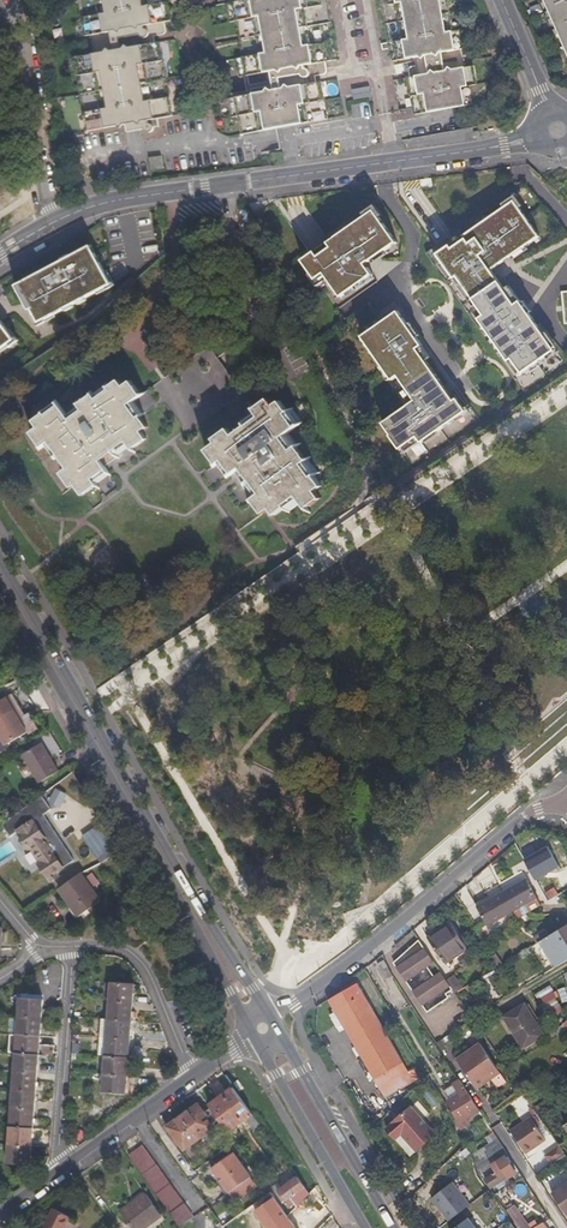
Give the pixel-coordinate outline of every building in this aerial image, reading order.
[(90,42),(93,42),(97,60),(78,64),(91,139),(143,129),(151,128),(151,131),(152,131),(154,131),(156,132),(157,134),(161,133),(160,126),(177,123),(163,48),(158,49),(140,53),(138,41),(142,33),(147,32),(148,36),(150,37),(152,38),(152,39),(157,39),(157,42),(165,41),(167,40),(168,38),(169,36),(168,29),(174,27),(169,0),(82,0),(90,42)] [(331,0),(252,0),(253,7),(231,12),(234,30),(242,29),(248,66),(241,68),(245,85),(272,81),(273,89),(256,93),(254,96),(254,102),(233,106),(236,125),(244,124),(247,142),(332,127),(325,90),(321,91),(301,94),(300,82),(303,75),(310,74),(310,77),(312,77),(314,81),(319,80),(320,84),(329,81),(330,80),(331,78),(331,77),(330,70),(344,68),(331,0)] [(412,87),(419,125),(477,115),(473,96),(482,95),(478,76),(471,77),(467,59),(469,59),(466,40),(458,42),(451,4),(459,3),(459,0),(386,0),(398,71),(429,66),(431,78),(428,78),(427,76),(425,75),(416,76),(415,79),(415,87),(412,87)] [(566,49),(566,0),(545,0),(566,49)] [(158,49),(157,42),(157,39),(152,39),(152,38),(150,37),(148,36),(147,32),(142,33),(138,41),(140,53),(158,49)] [(301,94),(321,91),(320,84),(319,80),(314,81),(312,77),(310,77),(310,74),(303,75),(300,82),(301,94)] [(371,86),(353,88),(354,99),(372,97),(371,86)] [(368,102),(356,107),(360,119),(372,114),(368,102)] [(143,129),(144,136),(148,136),(148,134),(149,132),(151,131),(151,128),(143,129)] [(63,164),(70,163),(67,148),(60,149),(63,164)] [(149,160),(151,171),(163,170),(162,159),(149,160)] [(538,234),(513,199),(436,252),(452,276),(455,274),(482,313),(478,317),(508,360),(511,358),(522,372),(554,349),(519,300),(514,303),(489,267),(538,234)] [(311,249),(298,258),(311,276),(320,270),(337,294),(369,273),(361,261),(393,239),(371,207),(324,240),(327,245),(314,254),(311,249)] [(19,288),(40,327),(116,286),(95,247),(19,288)] [(395,308),(358,335),(379,365),(376,368),(385,380),(388,378),(389,379),(395,375),(413,400),(380,423),(389,434),(387,435),(401,455),(421,441),(424,444),(438,434),(436,431),(464,411),(456,399),(452,400),(425,362),(431,358),(416,337),(420,334),(409,319),(406,322),(395,308)] [(19,343),(0,317),(0,356),(19,343)] [(299,356),(287,366),(296,378),(308,368),(299,356)] [(105,466),(104,465),(99,459),(109,452),(113,457),(115,457),(118,455),(114,449),(126,439),(131,446),(133,448),(146,437),(141,430),(148,425),(141,415),(138,418),(128,404),(134,400),(142,394),(131,380),(124,385),(120,379),(109,386),(96,396),(94,394),(81,403),(67,413),(62,406),(60,404),(46,415),(44,413),(35,420),(40,426),(32,431),(43,445),(49,441),(58,453),(69,467),(62,472),(72,486),(76,483),(83,493),(97,483),(92,476),(105,466)] [(217,441),(216,442),(217,445),(224,458),(224,457),(237,474),(238,474),(245,470),(251,479),(261,492),(255,497),(253,498),(263,512),(271,507),(275,513),(285,506),(298,496),(303,502),(306,507),(320,497),(315,489),(322,485),(314,475),(304,461),(307,460),(297,446),(287,432),(294,427),(296,426),(286,412),(288,410),(281,400),(274,405),(269,398),(255,408),(260,415),(247,424),(233,434),(229,428),(214,438),(217,441)] [(217,462),(224,458),(217,445),(212,446),(207,449),(217,462)] [(99,459),(104,465),(110,461),(115,457),(113,457),(109,452),(99,459)] [(245,470),(238,474),(237,474),(239,477),(244,484),(245,483),(251,479),(245,470)] [(23,714),(18,707),(0,718),(0,731),(7,743),(29,730),(23,720),(20,716),(23,714)] [(48,755),(46,756),(38,743),(21,754),(39,782),(58,771),(48,755)] [(62,809),(69,798),(59,793),(53,803),(62,809)] [(44,818),(52,812),(43,799),(5,827),(12,838),(20,833),(53,881),(60,876),(58,874),(75,863),(44,818)] [(82,836),(102,864),(121,851),(101,823),(82,836)] [(547,847),(524,861),(536,881),(559,867),(547,847)] [(80,918),(102,902),(82,876),(61,891),(80,918)] [(526,878),(477,907),(487,925),(514,910),(525,904),(537,897),(526,878)] [(537,897),(525,904),(529,912),(541,905),(537,897)] [(525,904),(514,910),(518,918),(529,912),(525,904)] [(139,938),(153,930),(144,916),(131,924),(139,938)] [(442,928),(428,937),(443,960),(457,951),(459,953),(468,947),(449,921),(440,926),(442,928)] [(548,935),(535,943),(545,958),(548,957),(554,967),(566,959),(566,923),(548,935)] [(440,926),(427,935),(428,937),(442,928),(440,926)] [(532,938),(535,943),(548,935),(545,930),(532,938)] [(448,992),(452,988),(446,979),(436,965),(436,963),(420,940),(393,959),(427,1010),(450,996),(448,992)] [(482,951),(488,960),(496,955),(490,946),(482,951)] [(443,960),(445,962),(459,953),(457,951),(443,960)] [(488,960),(494,969),(502,963),(496,955),(488,960)] [(545,958),(551,968),(554,967),(548,957),(545,958)] [(386,974),(392,971),(385,959),(378,963),(386,974)] [(452,988),(455,992),(463,987),(454,974),(446,979),(452,988)] [(133,982),(111,980),(109,1000),(131,1001),(133,982)] [(385,1096),(414,1079),(357,983),(329,999),(335,1010),(329,1013),(338,1028),(344,1024),(376,1081),(375,1082),(379,1089),(381,1088),(385,1096)] [(538,990),(545,1018),(561,1014),(554,986),(538,990)] [(19,996),(18,1014),(40,1015),(40,1010),(41,997),(19,996)] [(108,1018),(130,1020),(131,1001),(109,1000),(108,1018)] [(522,1047),(544,1035),(524,1003),(503,1016),(522,1047)] [(16,1033),(38,1034),(40,1015),(18,1014),(16,1033)] [(107,1036),(128,1037),(130,1020),(108,1018),(107,1036)] [(15,1050),(37,1051),(38,1034),(16,1033),(15,1050)] [(105,1054),(127,1055),(128,1037),(107,1036),(105,1054)] [(457,1056),(476,1084),(491,1074),(493,1077),(501,1071),(480,1041),(457,1056)] [(14,1069),(36,1070),(37,1051),(15,1050),(14,1069)] [(104,1072),(126,1074),(127,1055),(105,1054),(104,1072)] [(13,1087),(35,1089),(36,1070),(14,1069),(13,1087)] [(103,1091),(124,1092),(126,1074),(104,1072),(103,1091)] [(478,1086),(493,1077),(491,1074),(476,1084),(478,1086)] [(458,1120),(459,1120),(480,1108),(460,1077),(454,1081),(461,1092),(450,1099),(455,1109),(458,1120)] [(233,1086),(208,1103),(227,1130),(252,1113),(233,1086)] [(11,1106),(33,1107),(35,1089),(13,1087),(11,1106)] [(197,1104),(180,1116),(196,1138),(213,1126),(202,1111),(197,1104)] [(387,1126),(396,1137),(402,1132),(417,1149),(435,1133),(411,1105),(387,1126)] [(10,1125),(32,1126),(33,1107),(11,1106),(10,1125)] [(202,1111),(213,1126),(218,1122),(208,1107),(202,1111)] [(168,1125),(184,1147),(189,1143),(196,1138),(180,1116),(168,1125)] [(511,1129),(526,1150),(534,1145),(533,1143),(545,1136),(532,1116),(511,1129)] [(9,1143),(31,1144),(32,1126),(10,1125),(9,1143)] [(411,1154),(417,1149),(402,1132),(396,1137),(411,1154)] [(534,1145),(546,1138),(545,1136),(533,1143),(534,1145)] [(8,1161),(30,1162),(31,1144),(9,1143),(8,1161)] [(197,1155),(189,1143),(184,1147),(192,1158),(197,1155)] [(180,1225),(194,1216),(142,1144),(129,1153),(180,1225)] [(556,1145),(544,1158),(553,1165),(564,1153),(556,1145)] [(251,1175),(233,1151),(215,1164),(232,1188),(251,1175)] [(476,1161),(479,1169),(491,1161),(486,1155),(476,1161)] [(479,1169),(478,1169),(484,1179),(489,1186),(490,1186),(493,1189),(503,1183),(501,1179),(510,1174),(501,1159),(492,1163),(491,1161),(479,1169)] [(487,1187),(489,1186),(484,1179),(478,1169),(475,1162),(474,1163),(470,1165),(485,1188),(487,1187)] [(455,1203),(471,1188),(455,1170),(438,1185),(455,1203)] [(297,1175),(278,1189),(289,1205),(294,1201),(297,1205),(309,1192),(297,1175)] [(526,1209),(540,1201),(527,1181),(513,1190),(526,1209)] [(551,1192),(566,1215),(566,1182),(551,1192)] [(498,1194),(506,1205),(507,1207),(514,1203),(505,1189),(498,1194)] [(161,1214),(146,1193),(121,1211),(133,1227),(141,1227),(161,1214)] [(61,1227),(73,1211),(58,1200),(38,1227),(62,1227),(61,1227)] [(225,1227),(244,1227),(235,1216),(226,1202),(213,1211),(223,1225),(225,1227)] [(514,1203),(507,1207),(521,1227),(525,1227),(529,1225),(514,1203)] [(504,1227),(493,1209),(476,1220),(481,1227),(501,1227),(504,1227)] [(95,1218),(102,1224),(107,1219),(102,1211),(95,1218)]
